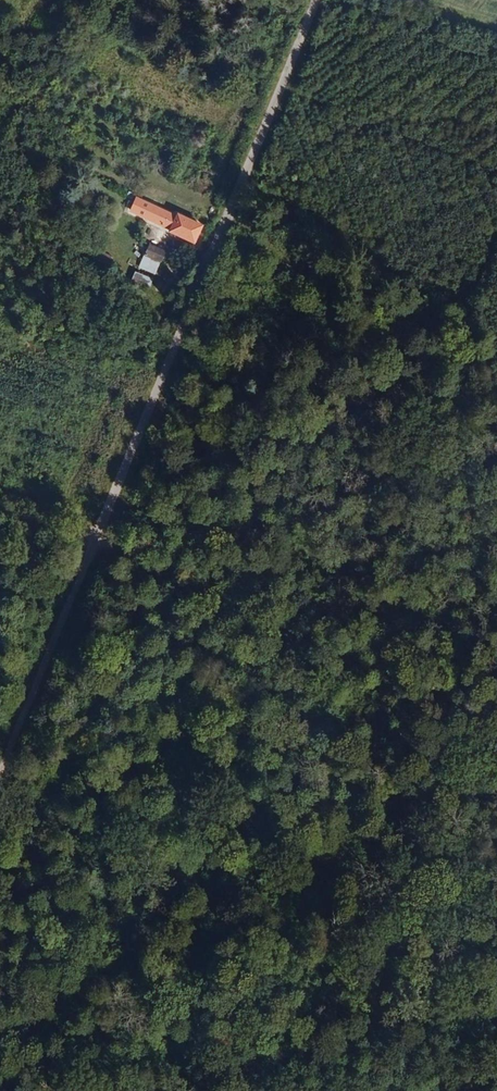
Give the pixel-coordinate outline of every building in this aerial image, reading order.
[(197,233),(129,201),(122,216),(186,247),(197,233)] [(150,264),(156,253),(139,245),(134,256),(150,264)] [(137,271),(133,279),(151,287),(154,279),(137,271)]
